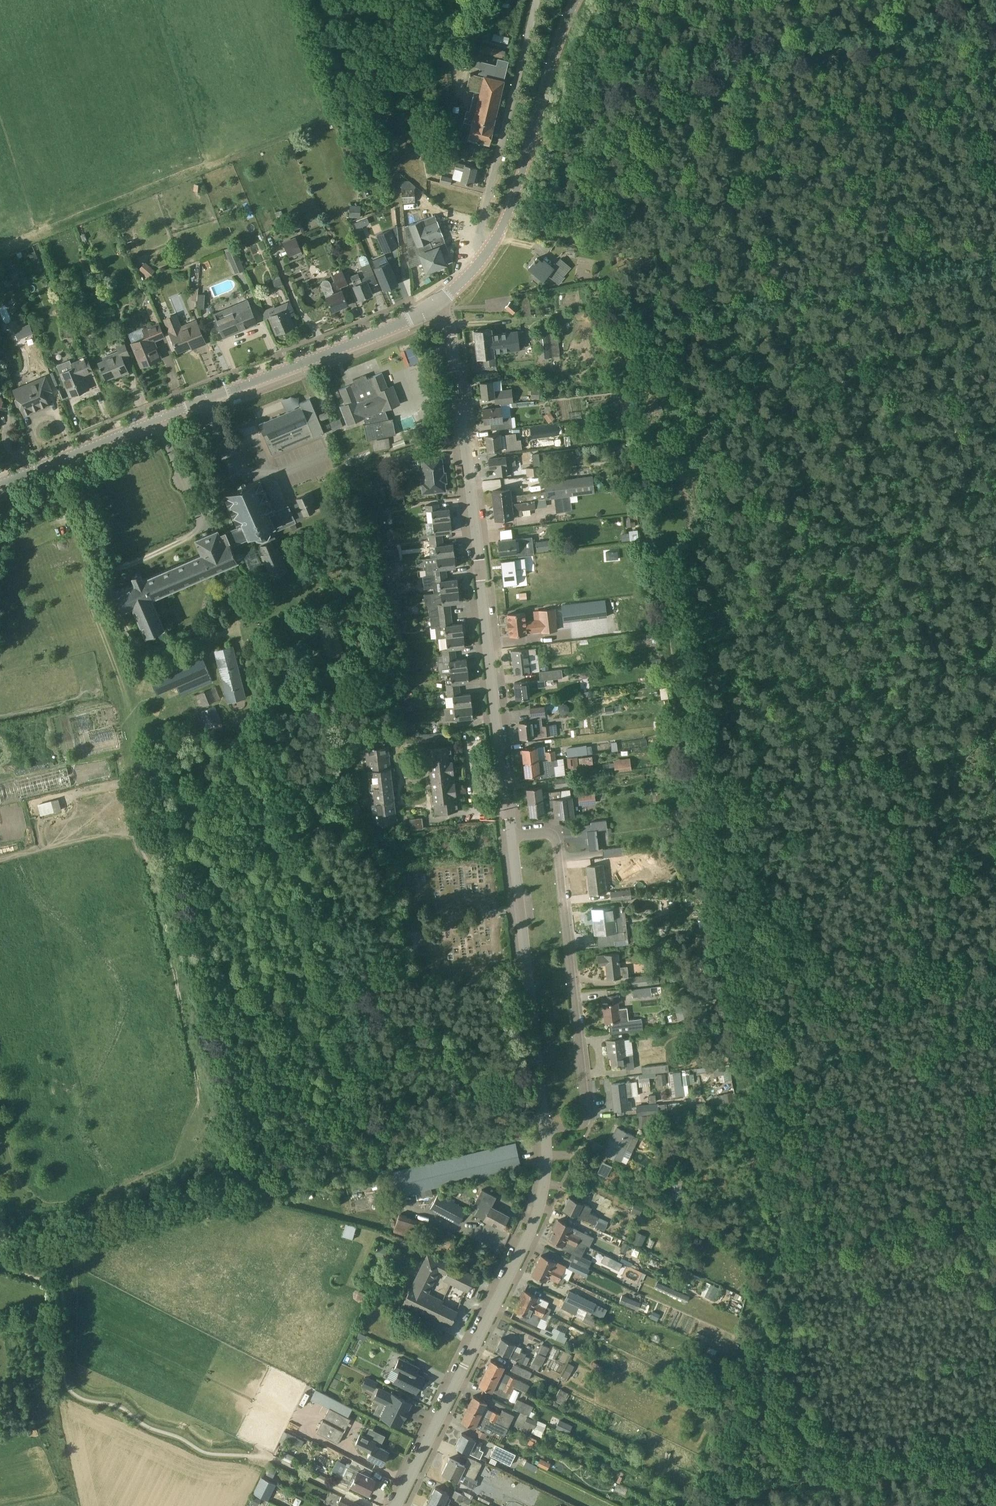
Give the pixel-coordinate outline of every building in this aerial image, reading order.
[(474,60),(472,66),(487,69),(485,77),(472,74),(470,73),(470,74),(467,88),(481,92),(476,112),(467,110),(464,122),(472,124),(469,139),(488,144),(493,124),(496,108),(507,61),(499,59),(497,65),(474,60)] [(438,157),(435,152),(427,156),(430,161),(438,157)] [(452,178),(452,179),(461,181),(461,182),(472,185),(477,167),(465,164),(465,165),(456,162),(452,178)] [(452,179),(452,178),(442,175),(440,182),(451,185),(452,179)] [(406,182),(401,182),(402,203),(415,202),(414,188),(409,189),(409,184),(406,182)] [(360,218),(361,206),(350,205),(349,217),(360,218)] [(435,215),(405,226),(410,267),(423,262),(427,271),(446,264),(443,256),(450,253),(437,221),(447,217),(448,211),(447,210),(435,215)] [(298,218),(290,221),(294,230),(302,227),(298,218)] [(362,220),(354,223),(357,229),(364,226),(362,220)] [(390,230),(378,236),(384,251),(397,246),(390,230)] [(296,237),(283,242),(288,256),(296,253),(297,255),(302,253),(301,251),(302,251),(301,250),(296,237)] [(30,256),(33,263),(39,261),(36,253),(30,256)] [(238,255),(229,258),(235,273),(244,269),(238,255)] [(378,283),(370,263),(367,257),(366,256),(364,255),(362,255),(360,257),(359,259),(359,261),(367,280),(354,286),(360,299),(372,294),(369,287),(378,283)] [(565,277),(564,276),(571,268),(561,259),(553,268),(544,260),(542,262),(537,258),(535,260),(533,261),(533,262),(529,267),(544,279),(548,274),(559,284),(565,277)] [(149,278),(155,271),(145,262),(139,269),(149,278)] [(375,267),(384,289),(397,283),(388,262),(375,267)] [(342,271),(334,274),(339,287),(348,284),(342,271)] [(276,288),(283,285),(280,277),(273,280),(276,288)] [(334,293),(332,287),(332,286),(330,282),(329,280),(327,279),(325,279),(323,280),(321,282),(321,284),(321,286),(323,290),(324,290),(327,297),(326,297),(332,310),(348,304),(342,290),(334,293)] [(198,293),(197,298),(197,307),(205,307),(206,294),(198,293)] [(221,330),(224,337),(257,323),(247,300),(214,314),(216,319),(207,322),(212,334),(221,330)] [(518,308),(510,301),(505,307),(513,314),(518,308)] [(147,338),(132,344),(138,357),(139,356),(143,366),(155,361),(154,360),(161,357),(154,340),(165,336),(159,323),(150,302),(144,304),(154,325),(143,330),(147,338)] [(269,317),(276,334),(294,326),(288,313),(291,312),(288,304),(276,309),(274,305),(262,311),(265,319),(269,317)] [(192,330),(191,327),(179,331),(175,320),(166,324),(171,335),(178,352),(197,344),(198,346),(206,343),(199,327),(192,330)] [(556,325),(539,326),(543,362),(560,360),(556,325)] [(74,328),(63,328),(64,337),(74,337),(74,328)] [(491,328),(474,330),(477,358),(484,357),(485,366),(495,365),(494,356),(495,356),(494,353),(492,334),(491,328)] [(522,331),(492,334),(494,353),(519,350),(518,341),(523,341),(522,331)] [(130,355),(125,342),(117,345),(119,351),(112,355),(113,357),(99,363),(106,380),(122,373),(123,375),(129,372),(123,358),(130,355)] [(414,347),(401,351),(407,366),(419,361),(414,347)] [(58,365),(61,373),(67,387),(70,387),(73,395),(89,389),(83,375),(93,371),(87,358),(72,364),(70,360),(58,365)] [(388,388),(382,372),(367,378),(366,374),(353,379),(354,383),(340,389),(346,404),(341,406),(348,424),(364,418),(366,424),(364,424),(367,440),(397,434),(393,418),(387,419),(384,410),(400,404),(393,386),(388,388)] [(52,392),(46,377),(38,380),(39,383),(30,386),(29,384),(14,390),(18,398),(16,399),(15,401),(17,406),(19,407),(21,407),(25,415),(49,405),(45,395),(52,392)] [(482,398),(495,397),(495,404),(514,402),(512,389),(494,391),(493,380),(480,382),(482,398)] [(540,399),(540,390),(531,390),(531,399),(540,399)] [(636,397),(624,399),(627,414),(633,413),(632,410),(637,409),(636,397)] [(300,444),(325,433),(310,399),(300,403),(301,406),(259,424),(270,449),(269,449),(272,455),(300,444)] [(485,423),(491,422),(491,430),(513,427),(511,416),(502,417),(501,407),(483,409),(485,423)] [(328,412),(319,415),(320,420),(330,417),(328,412)] [(549,423),(555,419),(549,412),(543,416),(549,423)] [(330,423),(333,430),(343,426),(341,419),(330,423)] [(558,423),(530,427),(532,438),(560,435),(558,423)] [(501,449),(515,447),(522,447),(521,443),(523,442),(523,439),(514,440),(513,436),(524,435),(523,427),(508,429),(509,434),(500,436),(500,434),(486,436),(488,451),(501,449)] [(572,461),(581,461),(581,452),(572,453),(572,461)] [(441,456),(422,459),(425,482),(422,482),(423,493),(445,491),(444,482),(446,482),(445,473),(443,473),(441,456)] [(511,465),(516,465),(515,456),(506,457),(489,459),(490,468),(497,467),(497,474),(512,473),(511,465)] [(409,460),(400,461),(401,470),(410,469),(409,460)] [(540,467),(526,468),(527,476),(541,475),(540,467)] [(545,482),(546,492),(547,498),(594,493),(592,476),(545,482)] [(260,479),(251,483),(247,485),(247,484),(245,485),(244,483),(238,486),(239,488),(237,488),(237,489),(224,495),(225,495),(224,496),(225,499),(224,499),(234,523),(223,528),(234,553),(239,551),(237,547),(254,539),(256,542),(262,544),(269,540),(273,535),(272,532),(305,517),(304,514),(302,515),(297,503),(289,507),(288,505),(276,511),(270,499),(271,499),(268,492),(268,493),(266,489),(267,488),(264,482),(263,482),(262,480),(261,480),(260,479)] [(547,498),(546,492),(511,496),(510,489),(492,491),(494,506),(528,501),(535,500),(547,498)] [(295,499),(297,503),(302,515),(304,514),(314,510),(311,502),(314,500),(310,492),(295,499)] [(567,496),(555,497),(556,504),(572,502),(571,496),(567,496)] [(528,501),(494,506),(496,519),(522,516),(521,510),(536,508),(535,500),(528,501)] [(433,522),(451,520),(449,508),(439,509),(438,503),(425,505),(426,511),(431,510),(433,522)] [(381,518),(389,517),(388,508),(380,509),(381,518)] [(429,540),(442,539),(442,533),(452,532),(451,520),(433,522),(434,533),(429,534),(429,540)] [(238,561),(234,553),(223,528),(211,533),(210,532),(210,533),(209,530),(202,533),(203,535),(203,536),(196,539),(202,553),(143,578),(140,572),(132,576),(135,583),(115,591),(123,610),(133,606),(146,636),(165,627),(152,598),(238,561)] [(288,569),(272,532),(273,535),(269,540),(262,544),(256,542),(254,539),(270,577),(288,569)] [(621,541),(630,540),(629,533),(620,534),(621,541)] [(524,537),(498,540),(500,555),(526,551),(524,537)] [(435,546),(437,557),(455,555),(453,543),(443,544),(442,539),(429,540),(430,546),(435,546)] [(556,548),(555,539),(535,542),(536,551),(556,548)] [(399,549),(387,550),(388,560),(400,559),(399,549)] [(618,551),(606,552),(607,560),(619,559),(618,551)] [(427,576),(433,575),(446,574),(446,568),(456,567),(455,555),(437,557),(437,563),(426,564),(427,576)] [(524,558),(500,561),(503,586),(515,585),(513,569),(525,567),(524,558)] [(384,563),(385,572),(397,570),(396,562),(384,563)] [(440,587),(441,592),(459,590),(457,578),(447,580),(446,574),(433,575),(434,581),(431,581),(432,588),(440,587)] [(396,583),(387,584),(389,598),(398,597),(396,583)] [(430,616),(431,616),(451,614),(450,603),(460,602),(459,590),(441,592),(431,593),(432,603),(428,604),(430,616)] [(604,601),(563,606),(565,621),(606,616),(604,601)] [(557,632),(556,630),(558,630),(555,609),(541,610),(542,621),(525,622),(524,612),(508,614),(509,622),(508,622),(508,628),(509,628),(510,637),(527,636),(527,634),(543,632),(543,634),(557,632)] [(437,639),(440,638),(464,635),(463,623),(452,624),(451,614),(431,616),(432,628),(436,627),(437,639)] [(398,621),(395,627),(403,630),(405,624),(398,621)] [(443,655),(455,654),(454,648),(465,647),(464,635),(440,638),(441,649),(442,649),(443,655)] [(554,656),(574,651),(571,640),(552,645),(554,656)] [(234,646),(215,652),(227,702),(246,698),(234,646)] [(530,654),(536,654),(536,647),(511,650),(514,674),(532,672),(530,654)] [(443,655),(438,656),(438,662),(439,674),(468,670),(467,658),(456,660),(455,654),(443,655)] [(202,655),(151,678),(157,695),(176,686),(181,696),(213,682),(202,655)] [(660,658),(648,660),(650,672),(662,670),(660,658)] [(398,672),(410,671),(409,662),(397,663),(398,672)] [(545,686),(544,680),(563,678),(562,669),(539,671),(540,680),(528,681),(515,682),(517,698),(529,697),(528,689),(541,687),(540,687),(545,686)] [(446,685),(447,690),(459,689),(458,683),(469,682),(468,670),(450,672),(451,684),(446,685)] [(459,689),(447,690),(447,696),(445,696),(446,708),(454,707),(472,705),(471,693),(460,695),(459,689)] [(410,695),(402,696),(403,706),(411,705),(410,695)] [(454,707),(446,708),(445,708),(446,720),(450,720),(451,725),(463,724),(462,718),(473,717),(472,705),(454,707)] [(215,706),(201,711),(208,728),(222,722),(215,706)] [(544,706),(530,708),(532,720),(519,722),(521,738),(534,737),(534,736),(543,735),(543,736),(557,734),(556,724),(543,725),(542,715),(545,714),(544,706)] [(403,743),(449,738),(450,738),(449,731),(402,737),(403,743)] [(385,746),(385,743),(374,744),(374,746),(373,747),(373,748),(365,749),(366,759),(389,757),(388,746),(385,746)] [(450,745),(439,746),(427,748),(430,769),(453,767),(450,745)] [(567,756),(578,755),(577,746),(566,748),(567,756)] [(522,748),(524,762),(539,760),(537,747),(522,748)] [(545,751),(546,760),(564,757),(564,749),(545,751)] [(582,765),(593,764),(592,756),(581,758),(582,765)] [(389,757),(366,759),(368,770),(390,768),(389,757)] [(546,760),(539,760),(524,762),(525,776),(540,775),(541,778),(556,776),(555,765),(557,765),(557,762),(565,761),(564,757),(546,760)] [(577,757),(567,758),(569,768),(578,766),(577,757)] [(630,758),(613,760),(615,772),(632,770),(630,758)] [(19,797),(70,783),(66,766),(14,780),(19,797)] [(368,770),(369,787),(370,792),(393,790),(396,789),(393,767),(390,768),(368,770)] [(430,769),(431,780),(432,791),(455,788),(453,767),(430,769)] [(568,777),(555,779),(556,787),(569,786),(568,777)] [(528,802),(561,798),(560,791),(542,793),(542,786),(527,788),(528,802)] [(435,813),(446,811),(458,810),(455,788),(432,791),(435,813)] [(370,792),(372,812),(395,809),(393,790),(370,792)] [(578,796),(579,805),(596,803),(595,794),(578,796)] [(657,802),(664,801),(663,794),(655,795),(657,802)] [(571,796),(561,798),(528,802),(530,816),(545,814),(544,808),(554,807),(556,818),(574,816),(571,796)] [(395,809),(372,812),(374,825),(382,824),(382,825),(383,825),(383,827),(394,826),(394,822),(397,822),(395,809)] [(411,830),(424,828),(422,817),(410,819),(411,830)] [(608,829),(607,819),(590,821),(591,824),(582,825),(583,838),(588,838),(589,850),(599,849),(597,831),(608,829)] [(623,846),(602,849),(603,857),(624,855),(623,846)] [(603,864),(587,866),(588,875),(590,875),(591,885),(589,885),(590,894),(606,892),(603,864)] [(632,897),(631,889),(611,892),(612,899),(632,897)] [(597,934),(610,933),(613,933),(614,940),(626,938),(625,932),(615,933),(613,919),(608,920),(607,907),(592,909),(593,920),(596,919),(597,934)] [(705,926),(696,928),(697,935),(706,934),(705,926)] [(668,940),(657,942),(658,950),(669,949),(668,940)] [(607,979),(621,978),(629,977),(627,966),(620,967),(618,953),(607,954),(597,956),(598,965),(606,964),(607,979)] [(658,974),(631,977),(632,986),(659,982),(658,974)] [(651,985),(631,987),(632,995),(652,993),(651,985)] [(618,1002),(622,1002),(622,995),(607,997),(608,1003),(603,1004),(605,1023),(609,1023),(610,1034),(643,1029),(642,1018),(629,1020),(627,1007),(619,1008),(618,1002)] [(686,1008),(676,1011),(679,1020),(689,1016),(686,1008)] [(633,1054),(625,1055),(623,1038),(607,1040),(608,1053),(611,1053),(612,1067),(626,1065),(626,1069),(634,1068),(633,1054)] [(663,1072),(662,1064),(641,1067),(642,1075),(663,1072)] [(712,1067),(713,1074),(719,1073),(721,1088),(731,1087),(728,1065),(712,1067)] [(672,1097),(685,1095),(684,1085),(682,1075),(682,1072),(669,1074),(672,1097)] [(658,1086),(666,1085),(665,1074),(657,1075),(658,1086)] [(691,1074),(682,1075),(684,1085),(693,1084),(691,1074)] [(638,1077),(638,1084),(649,1084),(649,1076),(638,1077)] [(630,1101),(627,1102),(626,1096),(632,1096),(631,1082),(625,1083),(625,1082),(612,1084),(613,1093),(615,1093),(616,1103),(614,1103),(615,1110),(631,1109),(630,1101)] [(658,1104),(637,1106),(638,1114),(659,1112),(658,1105),(658,1104)] [(667,1104),(658,1104),(658,1105),(659,1112),(668,1111),(667,1104)] [(645,1128),(647,1116),(639,1116),(638,1127),(645,1128)] [(610,1155),(621,1160),(633,1135),(617,1127),(608,1145),(613,1148),(610,1155)] [(428,1164),(434,1187),(521,1167),(516,1143),(428,1164)] [(434,1187),(428,1164),(386,1173),(391,1197),(434,1187)] [(497,1197),(481,1189),(474,1204),(479,1206),(475,1214),(502,1229),(509,1216),(492,1206),(497,1197)] [(459,1224),(467,1210),(438,1194),(430,1209),(459,1224)] [(595,1224),(598,1216),(589,1212),(592,1207),(569,1197),(563,1209),(595,1224)] [(639,1215),(643,1206),(636,1202),(636,1203),(631,1211),(639,1215)] [(421,1220),(399,1214),(394,1232),(417,1238),(420,1233),(448,1248),(454,1238),(421,1220)] [(598,1216),(595,1224),(594,1226),(604,1231),(609,1221),(598,1216)] [(554,1229),(578,1241),(583,1244),(586,1238),(570,1230),(572,1226),(558,1220),(554,1229)] [(340,1233),(350,1237),(354,1225),(344,1222),(340,1233)] [(578,1241),(554,1229),(549,1239),(562,1246),(561,1248),(572,1253),(578,1241)] [(600,1229),(597,1235),(618,1245),(621,1240),(600,1229)] [(647,1236),(636,1231),(631,1242),(641,1247),(647,1236)] [(626,1253),(630,1245),(624,1242),(620,1250),(626,1253)] [(389,1250),(379,1245),(375,1254),(385,1259),(389,1250)] [(412,1286),(404,1302),(434,1317),(435,1316),(451,1323),(457,1311),(441,1303),(443,1300),(428,1293),(435,1279),(440,1270),(447,1274),(445,1279),(467,1290),(474,1276),(452,1265),(451,1265),(429,1254),(428,1253),(412,1286)] [(576,1254),(573,1261),(588,1268),(591,1261),(576,1254)] [(537,1265),(561,1277),(566,1267),(541,1255),(537,1265)] [(573,1261),(572,1260),(568,1268),(586,1277),(590,1269),(588,1268),(573,1261)] [(619,1270),(623,1263),(617,1260),(614,1267),(619,1270)] [(561,1277),(537,1265),(532,1275),(546,1281),(548,1276),(553,1278),(552,1280),(562,1284),(565,1279),(561,1277)] [(687,1302),(690,1296),(657,1282),(655,1287),(687,1302)] [(718,1288),(711,1284),(705,1297),(710,1299),(718,1288)] [(520,1300),(544,1312),(549,1314),(552,1309),(546,1306),(548,1302),(524,1290),(520,1300)] [(569,1290),(564,1300),(579,1307),(591,1313),(596,1303),(569,1290)] [(638,1310),(641,1303),(623,1295),(619,1302),(638,1310)] [(561,1299),(556,1308),(567,1313),(572,1304),(561,1299)] [(544,1312),(520,1300),(515,1310),(525,1315),(523,1319),(537,1326),(544,1312)] [(586,1313),(583,1321),(592,1326),(596,1318),(586,1313)] [(565,1334),(553,1328),(550,1336),(564,1343),(567,1337),(564,1336),(565,1334)] [(367,1336),(360,1332),(357,1337),(365,1341),(367,1336)] [(496,1350),(522,1363),(526,1365),(529,1358),(525,1356),(526,1354),(520,1351),(520,1353),(513,1349),(515,1344),(502,1338),(496,1350)] [(546,1357),(545,1356),(538,1353),(537,1352),(533,1362),(540,1365),(541,1366),(546,1357)] [(399,1371),(394,1381),(416,1392),(424,1376),(416,1372),(415,1370),(414,1370),(417,1365),(400,1357),(394,1369),(399,1371)] [(485,1372),(507,1383),(510,1375),(502,1371),(505,1366),(491,1359),(485,1372)] [(562,1375),(568,1377),(572,1363),(566,1361),(562,1375)] [(511,1371),(530,1380),(533,1373),(515,1364),(511,1371)] [(511,1394),(514,1386),(513,1386),(507,1383),(485,1372),(478,1384),(492,1391),(504,1397),(506,1391),(511,1394)] [(516,1379),(510,1375),(507,1383),(513,1386),(516,1379)] [(377,1381),(366,1376),(363,1383),(373,1389),(377,1381)] [(513,1386),(514,1386),(520,1389),(524,1382),(516,1379),(513,1386)] [(392,1393),(379,1386),(374,1397),(387,1403),(381,1416),(399,1425),(404,1416),(405,1416),(407,1411),(411,1402),(393,1392),(392,1393)] [(311,1398),(329,1407),(335,1410),(347,1416),(348,1417),(353,1408),(334,1398),(315,1389),(311,1398)] [(560,1389),(554,1400),(564,1405),(570,1394),(560,1389)] [(467,1408),(508,1427),(514,1415),(503,1410),(500,1415),(485,1407),(487,1402),(474,1395),(467,1408)] [(513,1408),(528,1416),(531,1411),(533,1407),(517,1399),(513,1408)] [(324,1418),(346,1429),(351,1420),(329,1408),(324,1418)] [(461,1420),(477,1429),(475,1434),(484,1438),(486,1433),(490,1435),(493,1430),(504,1435),(508,1427),(467,1408),(461,1420)] [(538,1421),(527,1416),(524,1423),(534,1428),(538,1421)] [(560,1419),(555,1428),(568,1434),(572,1425),(560,1419)] [(344,1432),(323,1421),(317,1433),(338,1444),(344,1432)] [(304,1440),(284,1431),(279,1441),(281,1442),(280,1444),(285,1446),(287,1441),(299,1446),(299,1445),(301,1446),(304,1440)] [(376,1441),(360,1433),(356,1442),(371,1450),(367,1456),(383,1464),(389,1451),(374,1444),(376,1441)] [(480,1449),(483,1443),(462,1433),(455,1446),(480,1458),(483,1451),(480,1449)] [(496,1444),(490,1455),(507,1464),(513,1452),(496,1444)] [(442,1473),(463,1483),(467,1475),(474,1478),(482,1463),(468,1457),(464,1465),(450,1458),(442,1473)] [(331,1469),(340,1473),(344,1461),(335,1458),(331,1469)] [(551,1463),(540,1458),(538,1464),(548,1469),(551,1463)] [(352,1480),(337,1473),(332,1483),(346,1489),(349,1484),(368,1493),(372,1486),(370,1485),(374,1478),(370,1476),(373,1470),(353,1460),(351,1464),(358,1468),(352,1480)] [(523,1466),(532,1470),(535,1464),(526,1460),(523,1466)] [(271,1467),(267,1475),(273,1477),(276,1470),(271,1467)] [(262,1477),(254,1493),(268,1500),(276,1484),(262,1477)] [(442,1505),(453,1505),(445,1502),(449,1493),(436,1487),(429,1500),(442,1505)] [(451,1496),(462,1501),(464,1495),(459,1493),(454,1490),(451,1496)] [(471,1499),(464,1495),(462,1501),(469,1505),(471,1499)] [(254,1496),(250,1503),(257,1505),(258,1505),(261,1499),(254,1496)]
